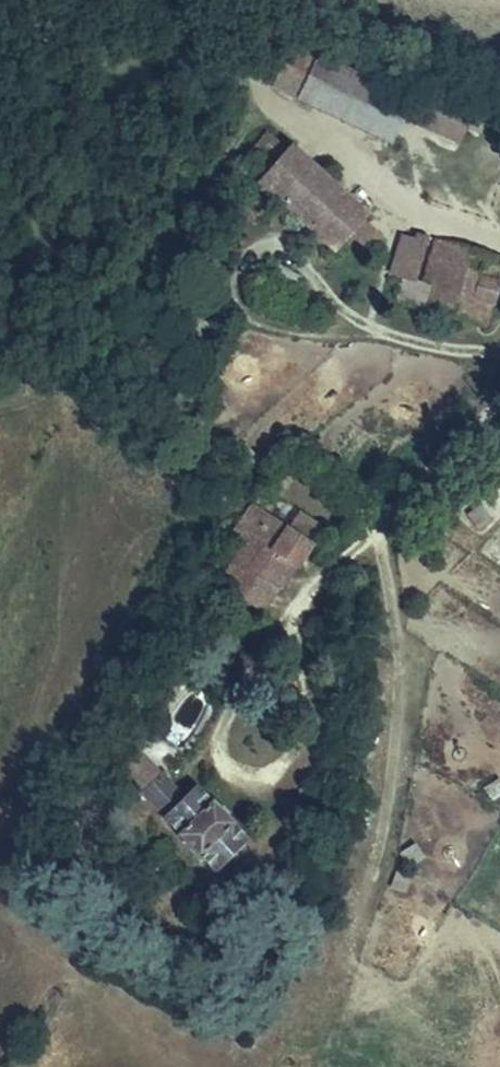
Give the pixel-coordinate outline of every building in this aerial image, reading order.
[(275,89),(293,97),(314,53),(297,45),(275,89)] [(405,96),(314,53),(293,97),(383,141),(405,96)] [(418,129),(459,141),(465,122),(424,110),(418,129)] [(318,228),(337,247),(359,225),(338,207),(343,201),(291,152),(287,156),(268,139),(247,161),(266,178),(257,187),(308,237),(318,228)] [(389,299),(482,318),(495,254),(401,236),(389,299)] [(255,541),(292,567),(309,543),(247,499),(201,569),(225,585),(240,562),(255,541)] [(308,537),(315,522),(293,511),(286,526),(308,537)] [(240,562),(277,588),(292,567),(255,541),(240,562)] [(157,769),(148,777),(174,803),(183,793),(157,769)] [(499,795),(499,779),(498,776),(481,785),(489,801),(499,795)] [(183,793),(174,803),(148,777),(136,788),(211,865),(245,833),(195,782),(183,793)] [(407,866),(423,856),(414,842),(398,851),(407,866)] [(389,888),(405,892),(409,874),(393,870),(389,888)]
